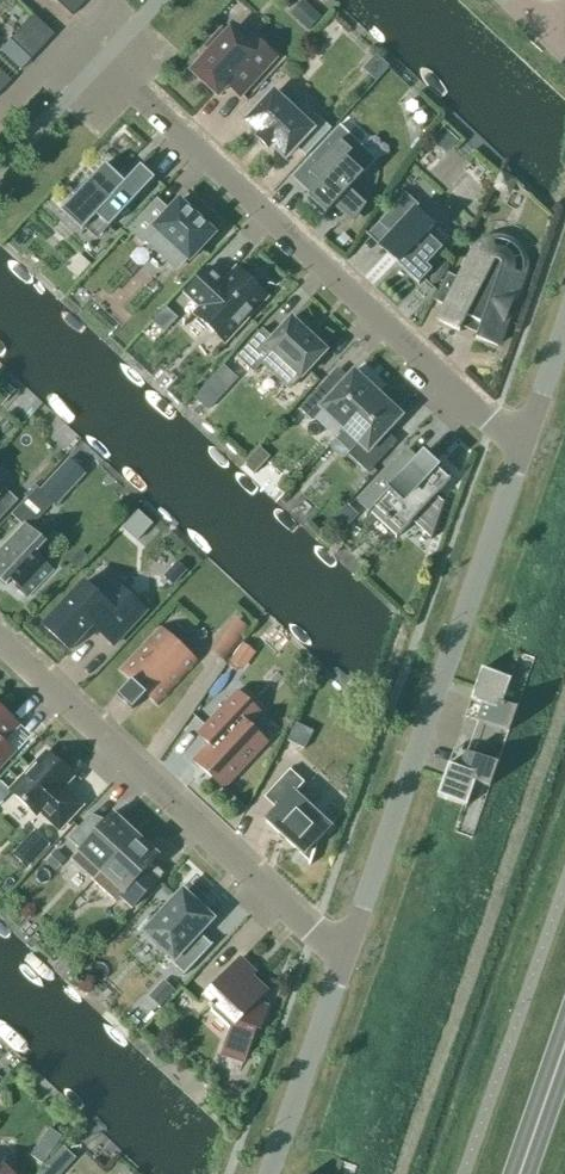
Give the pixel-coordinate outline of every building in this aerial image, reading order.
[(88,0),(55,0),(72,16),(88,0)] [(308,31),(321,17),(303,1),(290,15),(308,31)] [(31,60),(55,35),(34,16),(10,40),(31,60)] [(227,36),(221,32),(207,48),(212,53),(193,73),(218,96),(228,86),(240,97),(275,59),(252,38),(245,47),(230,33),(227,36)] [(11,82),(0,71),(0,94),(11,82)] [(292,113),(273,95),(247,123),(261,136),(257,139),(268,149),(272,146),(285,159),(296,147),(305,156),(304,157),(306,158),(332,130),(302,103),(292,113)] [(349,194),(348,193),(363,177),(346,160),(352,153),(340,142),(309,175),(320,186),(307,200),(326,217),(335,207),(336,208),(335,209),(353,226),(366,207),(350,193),(349,194)] [(125,183),(105,165),(90,181),(87,179),(72,195),(75,197),(62,212),(83,232),(96,217),(109,229),(155,180),(140,166),(125,183)] [(508,199),(518,180),(499,171),(490,190),(508,199)] [(419,285),(432,271),(427,266),(442,250),(427,235),(434,228),(415,210),(419,206),(406,194),(378,224),(391,235),(380,247),(398,264),(397,265),(419,285)] [(169,213),(157,201),(130,231),(143,243),(146,240),(176,269),(186,258),(189,261),(214,235),(200,222),(200,221),(193,215),(179,202),(169,213)] [(499,262),(475,250),(439,321),(459,332),(467,318),(481,325),(476,339),(498,347),(508,317),(506,316),(511,302),(513,303),(524,271),(524,270),(525,268),(524,266),(524,265),(524,264),(523,262),(523,261),(521,260),(520,259),(519,257),(518,257),(516,256),(514,255),(510,255),(509,255),(506,256),(504,257),(502,259),(501,260),(499,262)] [(222,285),(217,281),(219,279),(208,269),(185,293),(201,308),(195,315),(224,343),(267,297),(237,270),(222,285)] [(164,333),(177,319),(164,307),(151,321),(164,333)] [(291,320),(272,340),(263,330),(237,358),(254,374),(263,366),(289,389),(300,378),(302,379),(326,354),(291,320)] [(226,363),(194,394),(208,408),(240,377),(226,363)] [(344,431),(378,394),(354,372),(335,392),(325,383),(300,409),(312,420),(322,409),(344,431)] [(378,394),(344,431),(359,444),(349,454),(368,473),(393,447),(382,437),(402,416),(378,394)] [(449,481),(423,457),(426,453),(425,452),(413,466),(401,455),(357,502),(358,503),(359,503),(369,512),(365,517),(366,518),(374,509),(385,519),(384,521),(388,524),(389,523),(401,534),(416,518),(432,533),(430,540),(431,540),(444,503),(443,502),(441,508),(432,500),(451,481),(450,480),(449,481)] [(56,506),(85,475),(69,460),(40,491),(56,506)] [(18,501),(5,489),(0,494),(0,520),(18,501)] [(346,528),(358,516),(347,506),(335,518),(346,528)] [(57,566),(40,550),(44,545),(24,526),(0,551),(0,580),(6,586),(16,575),(33,591),(57,566)] [(172,586),(186,571),(176,562),(163,577),(172,586)] [(100,599),(84,584),(43,627),(70,651),(93,627),(114,646),(146,612),(119,587),(108,598),(105,595),(100,599)] [(251,630),(239,622),(227,638),(239,646),(241,643),(251,630)] [(158,706),(198,662),(160,627),(120,671),(131,682),(118,696),(132,710),(146,695),(158,706)] [(243,670),(254,652),(241,643),(230,661),(243,670)] [(502,749),(503,749),(535,659),(516,653),(507,679),(481,670),(470,702),(483,706),(477,723),(507,733),(502,749)] [(233,797),(224,788),(266,743),(248,726),(260,714),(237,692),(203,729),(213,738),(211,740),(211,745),(195,762),(233,797)] [(14,755),(2,743),(18,726),(0,710),(0,770),(14,755)] [(472,840),(503,749),(502,749),(496,765),(466,754),(461,770),(448,766),(437,798),(463,807),(453,833),(472,840)] [(59,830),(82,806),(63,788),(72,778),(46,753),(10,792),(36,816),(40,812),(59,830)] [(310,866),(319,841),(330,828),(294,795),(304,783),(290,770),(264,798),(277,810),(266,822),(309,863),(308,866),(310,866)] [(101,873),(135,836),(114,816),(115,815),(114,814),(102,826),(91,815),(68,839),(80,850),(78,852),(101,873)] [(29,866),(48,846),(36,834),(17,855),(29,866)] [(135,836),(101,873),(123,893),(119,897),(132,909),(159,879),(148,868),(159,856),(158,855),(157,856),(135,836)] [(184,975),(212,946),(198,933),(210,919),(183,894),(146,933),(173,958),(170,961),(184,975)] [(268,1009),(255,1004),(266,992),(245,972),(249,968),(240,960),(203,998),(210,1005),(208,1007),(212,1010),(214,1008),(232,1026),(222,1055),(242,1062),(239,1073),(240,1073),(255,1030),(260,1031),(268,1009)] [(160,1007),(174,990),(162,979),(147,996),(160,1007)] [(40,1167),(51,1152),(36,1141),(25,1156),(40,1167)] [(68,1165),(56,1154),(43,1168),(50,1173),(59,1173),(68,1165)] [(357,1168),(338,1161),(334,1173),(355,1173),(357,1168)] [(4,1165),(0,1169),(0,1173),(14,1173),(4,1165)]
